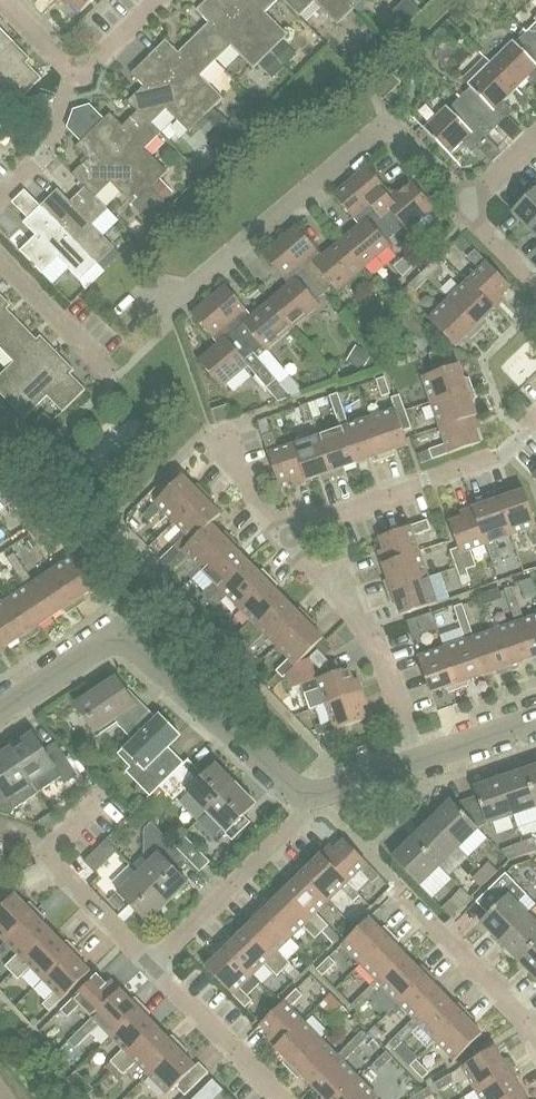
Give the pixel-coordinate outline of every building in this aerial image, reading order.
[(94,0),(61,0),(68,6),(72,3),(81,13),(94,0)] [(271,52),(221,0),(207,0),(197,10),(209,23),(194,38),(216,61),(232,46),(254,69),(260,62),(271,52)] [(271,52),(282,41),(288,35),(266,12),(278,0),(221,0),(271,52)] [(355,7),(347,0),(283,0),(299,17),(315,1),(337,24),(355,7)] [(535,42),(535,24),(527,33),(535,42)] [(14,42),(0,27),(0,56),(14,42)] [(527,33),(516,44),(513,41),(491,63),(517,90),(531,76),(535,76),(535,42),(527,33)] [(382,46),(373,37),(363,47),(372,56),(382,46)] [(201,75),(216,61),(194,38),(179,53),(166,40),(149,57),(206,115),(214,108),(223,98),(201,75)] [(282,41),(271,52),(284,65),(294,54),(282,41)] [(0,56),(0,90),(4,85),(20,101),(43,79),(27,63),(31,59),(14,42),(0,56)] [(273,75),(284,65),(271,52),(260,62),(273,75)] [(189,132),(206,115),(149,57),(132,74),(144,86),(128,102),(138,111),(151,124),(152,123),(167,109),(189,132)] [(503,104),(517,90),(491,63),(468,85),(471,88),(460,99),(493,132),(509,117),(503,111),(503,104)] [(400,84),(392,75),(375,92),(383,100),(400,84)] [(477,148),(493,132),(460,99),(450,109),(447,106),(424,129),(450,156),(465,142),(472,142),(477,148)] [(214,108),(206,115),(225,134),(233,126),(220,113),(219,114),(214,108)] [(161,133),(152,123),(151,124),(138,111),(123,126),(110,113),(93,130),(151,188),(154,185),(160,179),(161,179),(168,171),(145,149),(161,133)] [(207,132),(213,125),(206,117),(205,116),(196,125),(204,134),(207,132)] [(10,135),(0,125),(0,145),(10,135)] [(163,201),(151,188),(93,130),(76,147),(89,159),(73,175),(85,188),(86,187),(96,197),(111,182),(146,218),(163,201)] [(367,165),(350,180),(395,234),(403,227),(408,233),(436,209),(412,181),(393,197),(367,165)] [(154,185),(151,188),(163,201),(173,191),(165,183),(161,179),(160,179),(154,185)] [(350,180),(333,194),(359,225),(341,241),(365,269),(392,247),(387,241),(395,234),(350,180)] [(109,209),(96,197),(86,187),(85,188),(71,202),(58,189),(41,206),(98,265),(115,248),(93,225),(109,209)] [(535,228),(535,189),(513,212),(532,232),(535,228)] [(81,281),(98,265),(41,206),(24,223),(36,235),(20,251),(43,274),(59,258),(81,281)] [(296,225),(279,239),(324,293),(333,286),(338,292),(365,269),(341,241),(323,256),(296,225)] [(279,239),(262,254),(289,285),(270,300),(294,329),(321,306),(316,300),(324,293),(279,239)] [(464,239),(456,246),(464,254),(471,246),(464,239)] [(468,281),(495,309),(504,299),(501,295),(510,286),(475,250),(467,257),(480,270),(468,281)] [(394,267),(403,277),(419,261),(411,252),(394,267)] [(437,262),(424,275),(430,281),(443,269),(437,262)] [(424,275),(411,287),(417,294),(430,281),(424,275)] [(483,320),(495,309),(468,281),(449,300),(479,332),(487,324),(483,320)] [(226,284),(209,299),(254,353),(254,352),(262,346),(267,351),(294,329),(270,300),(252,316),(226,284)] [(22,324),(7,309),(11,305),(0,294),(0,346),(22,324)] [(209,299),(192,313),(218,344),(199,360),(223,389),(249,367),(279,403),(292,398),(281,384),(254,352),(254,353),(209,299)] [(472,339),(479,332),(449,300),(429,319),(456,346),(468,335),(472,339)] [(429,335),(410,312),(397,324),(404,332),(415,346),(429,335)] [(58,353),(41,336),(37,340),(22,324),(0,346),(0,347),(14,362),(0,376),(0,393),(8,402),(58,353)] [(373,355),(357,345),(347,361),(363,371),(373,355)] [(58,353),(8,402),(25,419),(48,396),(63,412),(86,390),(71,374),(75,370),(58,353)] [(432,402),(473,388),(470,378),(465,380),(459,364),(423,377),(432,402)] [(329,377),(323,370),(311,381),(316,387),(329,377)] [(281,384),(292,398),(305,394),(291,376),(281,384)] [(385,377),(377,380),(382,397),(391,394),(385,377)] [(441,428),(477,415),(472,400),(477,398),(473,388),(432,402),(441,428)] [(338,393),(330,396),(335,412),(344,409),(338,393)] [(392,397),(396,409),(398,414),(406,411),(400,395),(392,397)] [(309,404),(300,406),(306,423),(315,420),(309,404)] [(344,409),(335,412),(341,428),(345,427),(358,463),(373,458),(375,463),(385,460),(370,418),(349,425),(344,409)] [(370,418),(385,460),(395,456),(393,451),(409,445),(404,431),(398,414),(396,409),(370,418)] [(39,418),(36,415),(30,420),(40,431),(53,419),(45,411),(39,418)] [(406,411),(398,414),(404,431),(412,428),(406,411)] [(421,463),(433,459),(481,443),(476,430),(481,428),(477,415),(441,428),(446,444),(421,452),(422,455),(419,456),(421,463)] [(343,468),(358,463),(345,427),(341,428),(320,436),(334,477),(344,474),(343,468)] [(307,480),(295,444),(279,450),(273,433),(263,436),(279,484),(292,480),(294,485),(307,480)] [(324,481),(334,477),(320,436),(295,444),(307,480),(322,475),(324,481)] [(175,522),(206,491),(198,483),(194,487),(183,476),(143,515),(150,522),(162,509),(175,522)] [(6,507),(13,500),(0,487),(0,502),(6,507)] [(512,535),(528,530),(534,546),(535,546),(535,522),(525,490),(509,496),(508,490),(497,494),(512,535)] [(181,554),(211,524),(221,515),(209,503),(213,499),(206,491),(175,522),(187,534),(174,547),(180,553),(181,554)] [(496,541),(512,535),(497,494),(487,497),(489,503),(474,508),(487,544),(492,561),(502,557),(496,541)] [(143,515),(156,502),(149,495),(136,508),(143,515)] [(471,549),(487,544),(474,508),(461,512),(463,517),(450,522),(460,551),(465,565),(467,570),(477,566),(471,549)] [(36,515),(30,521),(43,534),(49,528),(36,515)] [(384,564),(420,552),(414,536),(431,530),(428,520),(380,537),(384,550),(379,551),(384,564)] [(202,569),(234,539),(226,531),(222,535),(211,524),(181,554),(180,553),(171,563),(178,569),(190,557),(202,569)] [(208,601),(248,562),(237,550),(241,546),(234,539),(202,569),(215,582),(202,594),(208,601)] [(37,546),(32,540),(26,544),(30,551),(37,546)] [(460,551),(452,553),(456,567),(465,565),(460,551)] [(387,591),(429,577),(420,552),(384,564),(389,579),(384,581),(387,591)] [(15,553),(7,558),(17,573),(24,568),(15,553)] [(53,570),(77,607),(86,601),(83,596),(97,587),(75,555),(53,570)] [(240,608),(271,577),(264,569),(259,573),(248,562),(208,601),(215,608),(228,595),(240,608)] [(465,565),(456,567),(463,585),(471,582),(467,570),(465,565)] [(27,588),(30,585),(34,583),(24,568),(17,573),(27,588)] [(68,613),(77,607),(53,570),(34,583),(30,585),(52,617),(65,608),(68,613)] [(246,639),(286,600),(274,589),(279,585),(271,577),(240,608),(252,620),(239,633),(246,639)] [(429,577),(387,591),(391,602),(396,600),(401,615),(438,603),(429,577)] [(532,579),(520,583),(526,600),(535,596),(535,589),(532,579)] [(39,626),(52,617),(30,585),(27,588),(8,600),(33,637),(42,631),(39,626)] [(513,587),(505,590),(510,606),(519,603),(513,587)] [(33,637),(8,600),(0,606),(0,636),(7,647),(21,638),(24,643),(33,637)] [(277,646),(308,615),(301,607),(297,611),(286,600),(246,639),(252,646),(265,634),(277,646)] [(516,623),(495,631),(510,672),(520,669),(518,663),(533,658),(521,622),(525,620),(519,603),(510,606),(516,623)] [(463,604),(454,607),(460,624),(468,621),(463,604)] [(308,615),(277,646),(289,658),(276,671),(283,678),(323,639),(312,627),(316,623),(308,615)] [(521,622),(533,658),(535,657),(535,617),(525,620),(521,622)] [(415,618),(407,621),(413,638),(421,635),(415,618)] [(468,621),(460,624),(466,641),(470,639),(483,676),(498,670),(500,676),(510,672),(495,631),(474,638),(468,621)] [(466,641),(445,648),(459,690),(470,686),(468,681),(483,676),(470,639),(466,641)] [(332,650),(322,641),(316,647),(326,657),(332,650)] [(445,648),(419,657),(432,693),(447,688),(449,693),(459,690),(445,648)] [(329,662),(318,650),(310,658),(321,670),(329,662)] [(327,705),(363,692),(359,679),(353,681),(349,668),(301,684),(310,710),(327,704),(327,705)] [(117,678),(77,705),(95,731),(93,732),(97,738),(117,724),(126,733),(134,725),(149,710),(135,696),(131,699),(117,678)] [(363,692),(327,705),(332,720),(316,726),(319,736),(367,719),(362,706),(367,705),(363,692)] [(156,718),(149,710),(134,725),(141,732),(119,754),(132,768),(128,773),(151,796),(160,787),(184,763),(169,747),(180,736),(159,714),(156,718)] [(38,793),(62,777),(66,783),(78,775),(61,749),(49,757),(34,734),(10,749),(32,783),(38,793)] [(32,783),(10,749),(0,756),(0,814),(9,816),(12,807),(38,793),(32,783)] [(199,781),(193,775),(196,768),(188,759),(184,763),(160,787),(173,800),(185,789),(208,812),(236,784),(217,764),(199,781)] [(524,763),(526,769),(535,797),(535,759),(524,763)] [(535,808),(535,797),(526,769),(501,778),(514,815),(535,808)] [(488,824),(514,815),(501,778),(475,787),(478,796),(455,804),(478,827),(488,824)] [(238,786),(236,784),(208,812),(224,829),(222,831),(232,841),(245,829),(238,822),(256,804),(255,804),(258,800),(258,797),(245,783),(241,783),(238,786)] [(478,827),(455,804),(452,800),(432,820),(459,848),(479,829),(478,827)] [(52,814),(39,823),(53,826),(58,822),(52,814)] [(440,866),(459,848),(432,820),(413,838),(440,866)] [(189,861),(174,845),(160,831),(152,823),(146,828),(146,858),(150,862),(139,873),(169,903),(189,883),(170,863),(172,861),(181,869),(189,861)] [(174,845),(189,861),(200,872),(211,862),(184,835),(174,845)] [(421,886),(440,866),(413,838),(393,858),(421,886)] [(523,841),(527,854),(535,851),(530,838),(523,841)] [(84,861),(95,873),(117,851),(106,840),(84,861)] [(321,855),(348,882),(360,871),(373,883),(380,876),(345,840),(335,849),(331,845),(321,855)] [(511,860),(527,854),(523,841),(500,849),(511,860)] [(361,895),(348,882),(321,855),(310,866),(306,862),(298,870),(329,901),(341,889),(354,902),(361,895)] [(474,879),(482,887),(498,871),(490,863),(474,879)] [(317,913),(329,901),(298,870),(291,877),(295,881),(283,892),(322,932),(329,926),(317,913)] [(148,923),(169,903),(139,873),(118,893),(148,923)] [(528,915),(518,904),(527,895),(506,873),(477,902),(489,914),(481,922),(500,942),(528,915)] [(451,917),(460,909),(472,897),(463,889),(443,909),(451,917)] [(316,939),(322,932),(283,892),(272,904),(268,899),(260,907),(291,938),(303,926),(316,939)] [(39,910),(31,902),(27,906),(15,894),(0,909),(0,935),(6,941),(39,910)] [(115,894),(109,899),(117,907),(122,901),(115,894)] [(279,951),(291,938),(260,907),(252,914),(257,919),(245,930),(284,970),(291,963),(279,951)] [(12,973),(53,933),(42,922),(46,918),(39,910),(6,941),(19,954),(6,966),(12,973)] [(535,944),(535,923),(528,915),(500,942),(519,961),(535,944)] [(361,964),(393,934),(385,926),(381,930),(370,918),(342,945),(361,964)] [(278,976),(284,970),(245,930),(234,941),(230,937),(222,944),(253,976),(265,964),(278,976)] [(44,980),(76,948),(68,941),(64,945),(53,933),(12,973),(19,980),(32,967),(44,980)] [(380,984),(407,957),(396,945),(400,941),(393,934),(361,964),(377,980),(380,984)] [(240,988),(253,976),(222,944),(214,952),(218,956),(206,968),(246,1008),(253,1001),(240,988)] [(519,961),(535,979),(535,944),(519,961)] [(76,948),(44,980),(56,992),(43,1005),(50,1012),(91,972),(79,960),(83,956),(76,948)] [(399,1003),(430,972),(423,964),(418,968),(407,957),(380,984),(383,987),(399,1003)] [(333,966),(327,959),(314,972),(320,978),(333,966)] [(417,1022),(445,995),(434,984),(438,980),(430,972),(399,1003),(414,1019),(417,1022)] [(93,1017),(121,990),(111,980),(108,984),(98,974),(61,1010),(68,1018),(81,1005),(93,1017)] [(377,980),(364,993),(367,996),(370,999),(383,987),(380,984),(377,980)] [(276,1048),(303,1021),(290,1008),(303,996),(297,989),(261,1025),(270,1035),(266,1038),(276,1048)] [(112,1037),(144,1005),(136,997),(132,1001),(121,990),(93,1017),(80,1030),(87,1037),(100,1025),(112,1037)] [(364,993),(351,1005),(355,1009),(358,1012),(370,999),(367,996),(364,993)] [(436,1041),(467,1010),(460,1002),(456,1006),(445,995),(417,1022),(420,1025),(436,1041)] [(117,1068),(158,1028),(147,1017),(151,1013),(144,1005),(112,1037),(124,1049),(111,1061),(117,1068)] [(347,1016),(341,1009),(328,1022),(334,1028),(347,1016)] [(467,1010),(436,1041),(455,1061),(483,1034),(471,1022),(475,1018),(467,1010)] [(414,1019),(402,1031),(405,1034),(408,1037),(420,1025),(417,1022),(414,1019)] [(291,1071),(322,1040),(303,1021),(276,1048),(287,1059),(283,1064),(291,1071)] [(149,1075),(181,1043),(173,1036),(169,1040),(158,1028),(117,1068),(124,1075),(137,1062),(149,1075)] [(363,1031),(350,1044),(353,1047),(356,1050),(369,1038),(366,1034),(363,1031)] [(402,1031),(389,1044),(392,1047),(395,1050),(408,1037),(405,1034),(402,1031)] [(313,1086),(341,1059),(338,1056),(322,1040),(291,1071),(298,1079),(302,1075),(313,1086)] [(181,1043),(149,1075),(168,1094),(176,1086),(185,1096),(209,1072),(200,1063),(196,1067),(184,1055),(188,1051),(181,1043)] [(350,1044),(338,1056),(341,1059),(344,1063),(356,1050),(353,1047),(350,1044)] [(476,1090),(514,1067),(508,1058),(503,1061),(495,1047),(462,1067),(476,1090)] [(391,1060),(385,1054),(372,1066),(378,1072),(391,1060)] [(344,1063),(341,1059),(313,1086),(324,1098),(323,1098),(338,1098),(359,1078),(344,1063)] [(111,1061),(105,1067),(112,1074),(117,1068),(111,1061)] [(414,1062),(408,1068),(421,1081),(427,1075),(414,1062)] [(523,1093),(515,1079),(520,1076),(514,1067),(476,1090),(482,1098),(513,1098),(523,1093)] [(117,1068),(112,1074),(119,1080),(124,1075),(117,1068)] [(432,1086),(436,1093),(452,1084),(447,1076),(432,1086)] [(338,1098),(378,1098),(379,1098),(359,1078),(338,1098)] [(411,1098),(427,1098),(431,1097),(426,1089),(411,1098)]
